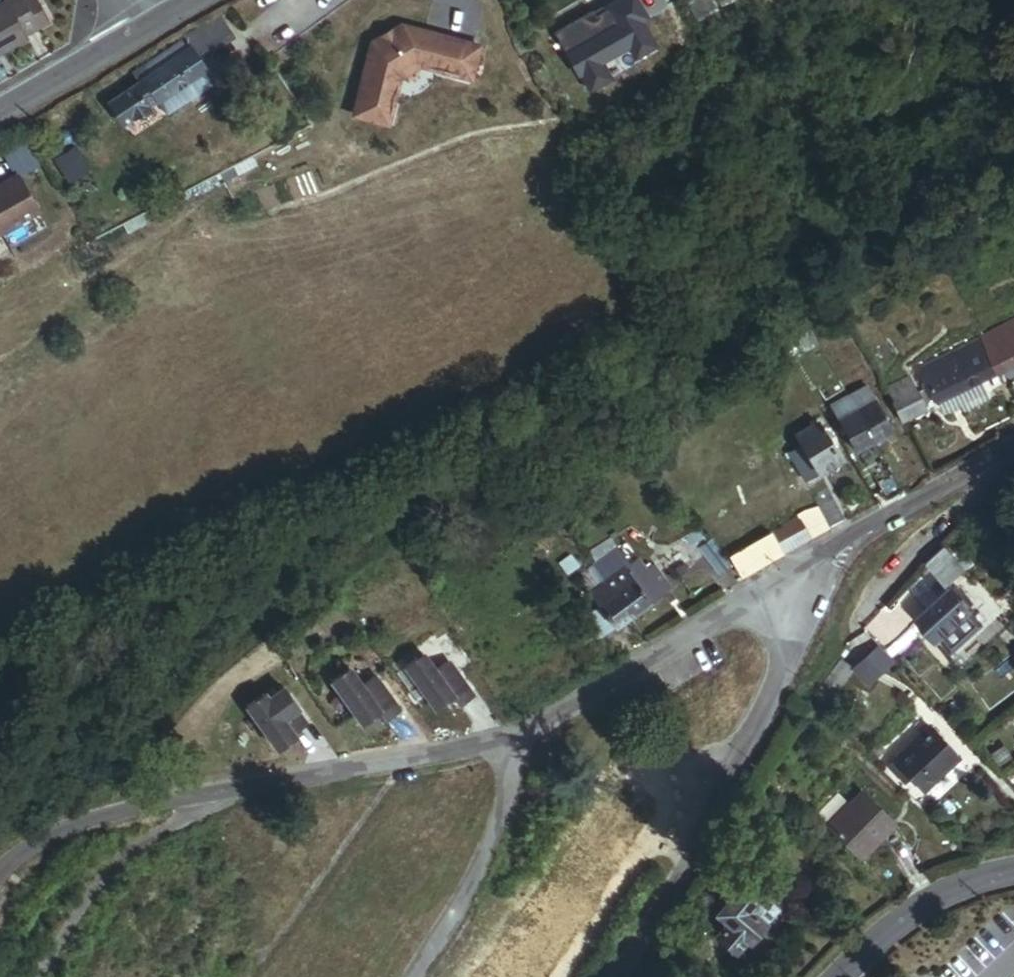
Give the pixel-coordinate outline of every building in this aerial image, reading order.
[(36,22),(25,0),(1,0),(0,1),(0,47),(25,33),(23,29),(36,22)] [(40,0),(25,0),(36,22),(48,16),(40,0)] [(556,37),(580,76),(583,75),(592,90),(611,78),(602,63),(629,46),(636,57),(656,44),(641,21),(647,17),(637,0),(621,0),(607,9),(608,11),(597,18),(594,14),(556,37)] [(354,114),(396,126),(405,76),(430,63),(475,79),(485,44),(397,21),(370,42),(354,114)] [(189,84),(203,74),(182,43),(132,77),(139,86),(116,100),(113,117),(142,123),(144,111),(152,106),(163,122),(199,98),(189,84)] [(82,177),(70,158),(56,168),(68,187),(82,177)] [(36,212),(17,175),(0,183),(0,230),(36,212)] [(1013,342),(1013,322),(976,341),(984,356),(1013,342)] [(816,341),(809,329),(791,339),(798,351),(816,341)] [(1013,365),(1013,342),(984,356),(995,375),(1013,365)] [(933,405),(995,375),(984,356),(965,366),(957,351),(926,366),(934,381),(923,387),(933,405)] [(934,381),(926,366),(915,371),(923,387),(934,381)] [(894,434),(876,400),(872,402),(868,395),(852,404),(875,444),(894,434)] [(1007,420),(993,398),(975,409),(988,431),(1007,420)] [(852,404),(849,399),(832,408),(857,454),(875,444),(852,404)] [(909,415),(903,405),(890,412),(896,422),(909,415)] [(842,462),(820,423),(797,436),(803,448),(796,452),(801,461),(811,479),(842,462)] [(811,479),(801,461),(797,463),(807,481),(811,479)] [(900,495),(881,461),(865,469),(884,502),(900,495)] [(843,522),(828,492),(821,495),(837,525),(843,522)] [(837,525),(821,495),(812,499),(827,530),(837,525)] [(808,541),(796,519),(769,533),(781,556),(808,541)] [(781,556),(769,533),(733,554),(745,575),(781,556)] [(729,567),(711,542),(698,551),(716,575),(729,567)] [(632,577),(623,565),(628,561),(616,544),(591,563),(602,578),(627,611),(659,588),(644,567),(640,563),(632,569),(636,575),(632,577)] [(967,572),(946,547),(928,564),(949,587),(967,572)] [(666,583),(651,562),(644,567),(659,588),(666,583)] [(602,578),(591,563),(575,576),(587,590),(602,578)] [(598,633),(627,611),(602,578),(587,590),(599,604),(584,614),(598,633)] [(939,641),(967,616),(970,614),(959,601),(963,598),(957,591),(952,594),(951,593),(919,621),(938,642),(939,641)] [(950,654),(980,629),(967,616),(939,641),(950,654)] [(469,693),(446,660),(432,669),(420,653),(402,665),(432,707),(450,695),(455,703),(469,693)] [(829,705),(855,669),(841,660),(815,695),(829,705)] [(396,708),(372,675),(358,685),(346,668),(328,680),(359,722),(377,710),(382,718),(396,708)] [(302,722),(277,689),(264,698),(261,693),(243,706),(273,748),(292,735),(289,731),(302,722)] [(917,788),(957,759),(933,726),(893,755),(917,788)] [(852,853),(882,821),(850,792),(820,823),(852,853)] [(731,952),(772,909),(757,895),(748,905),(732,891),(742,880),(729,868),(698,902),(710,913),(705,919),(709,922),(714,917),(721,923),(711,934),(731,952)]
